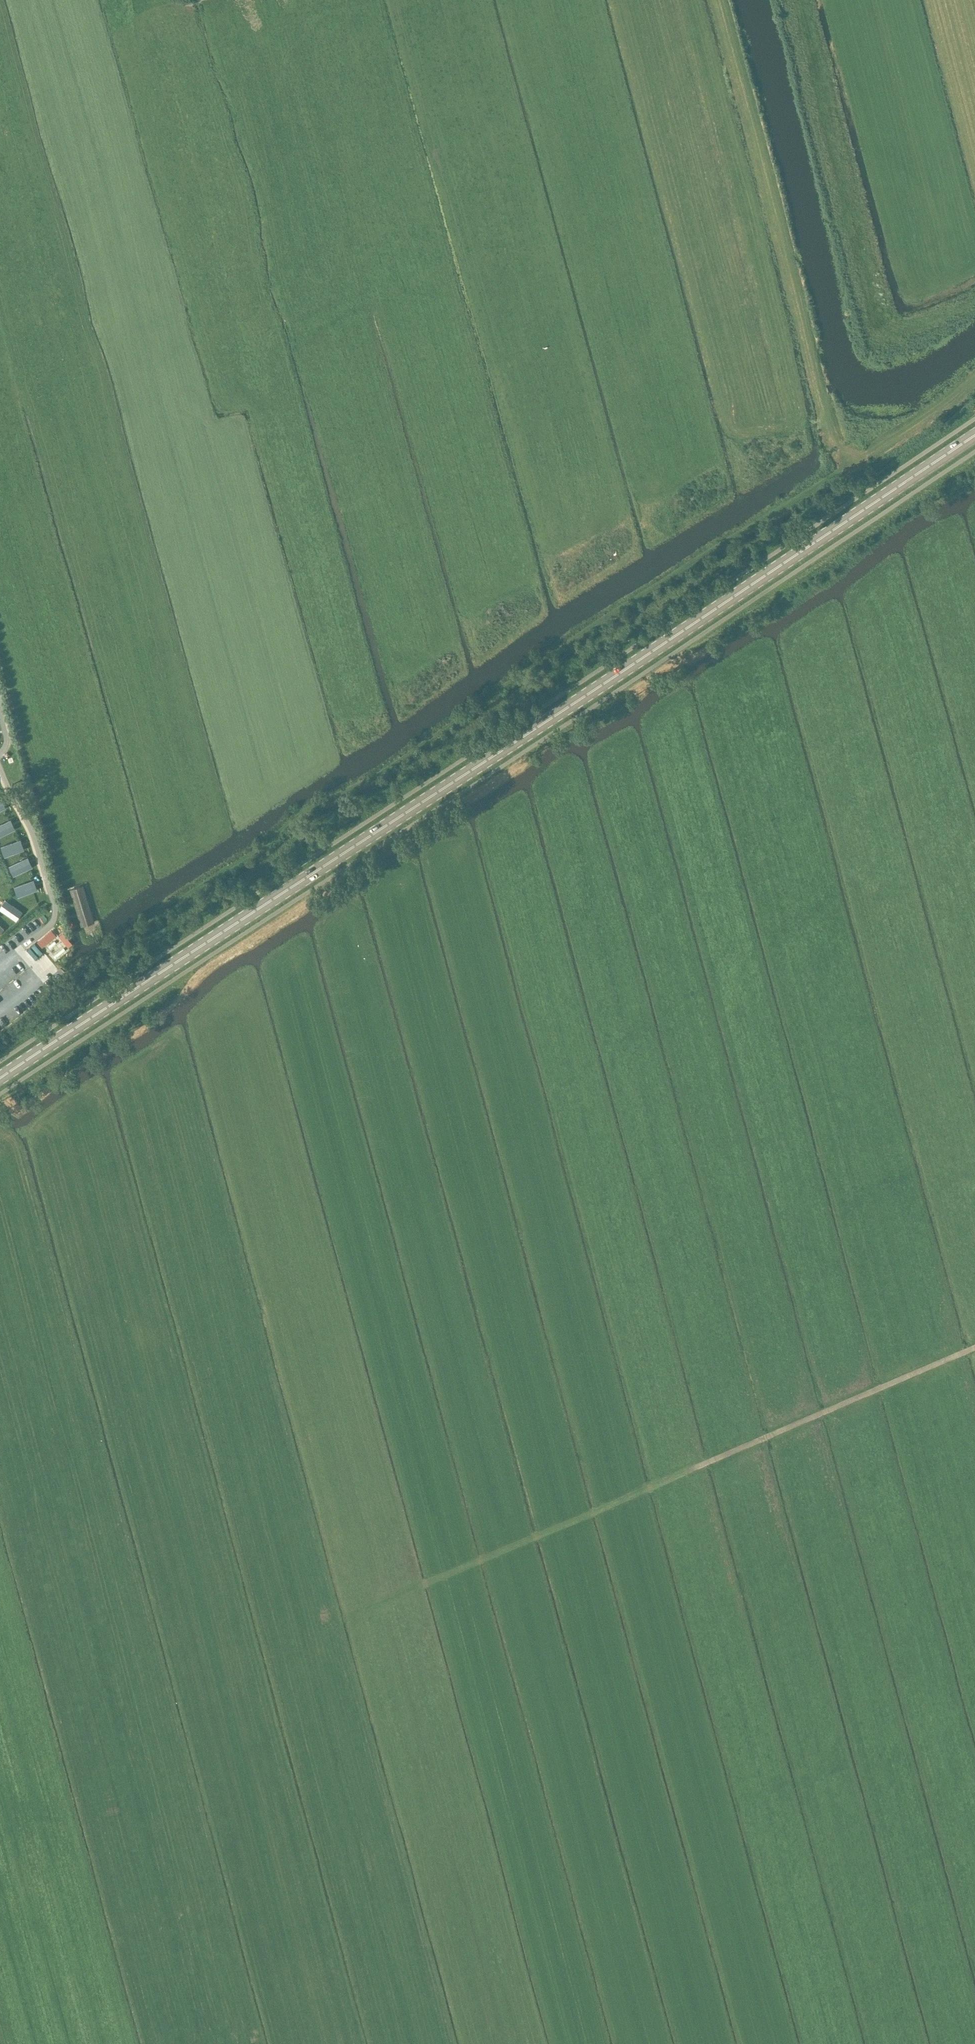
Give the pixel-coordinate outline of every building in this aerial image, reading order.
[(0,825),(0,836),(7,833),(6,832),(11,830),(8,822),(3,824),(2,824),(0,825)] [(12,843),(1,847),(4,856),(15,852),(20,850),(17,842),(12,844),(12,843)] [(20,861),(9,866),(13,875),(24,870),(28,867),(25,860),(20,862),(20,861)] [(25,883),(14,887),(18,897),(29,893),(28,892),(33,890),(30,882),(25,884),(25,883)] [(83,885),(71,889),(79,917),(82,926),(94,922),(91,914),(83,885)] [(8,903),(3,910),(7,913),(7,914),(16,920),(22,912),(12,905),(12,906),(8,903)] [(63,926),(59,929),(64,935),(68,931),(63,926)]
